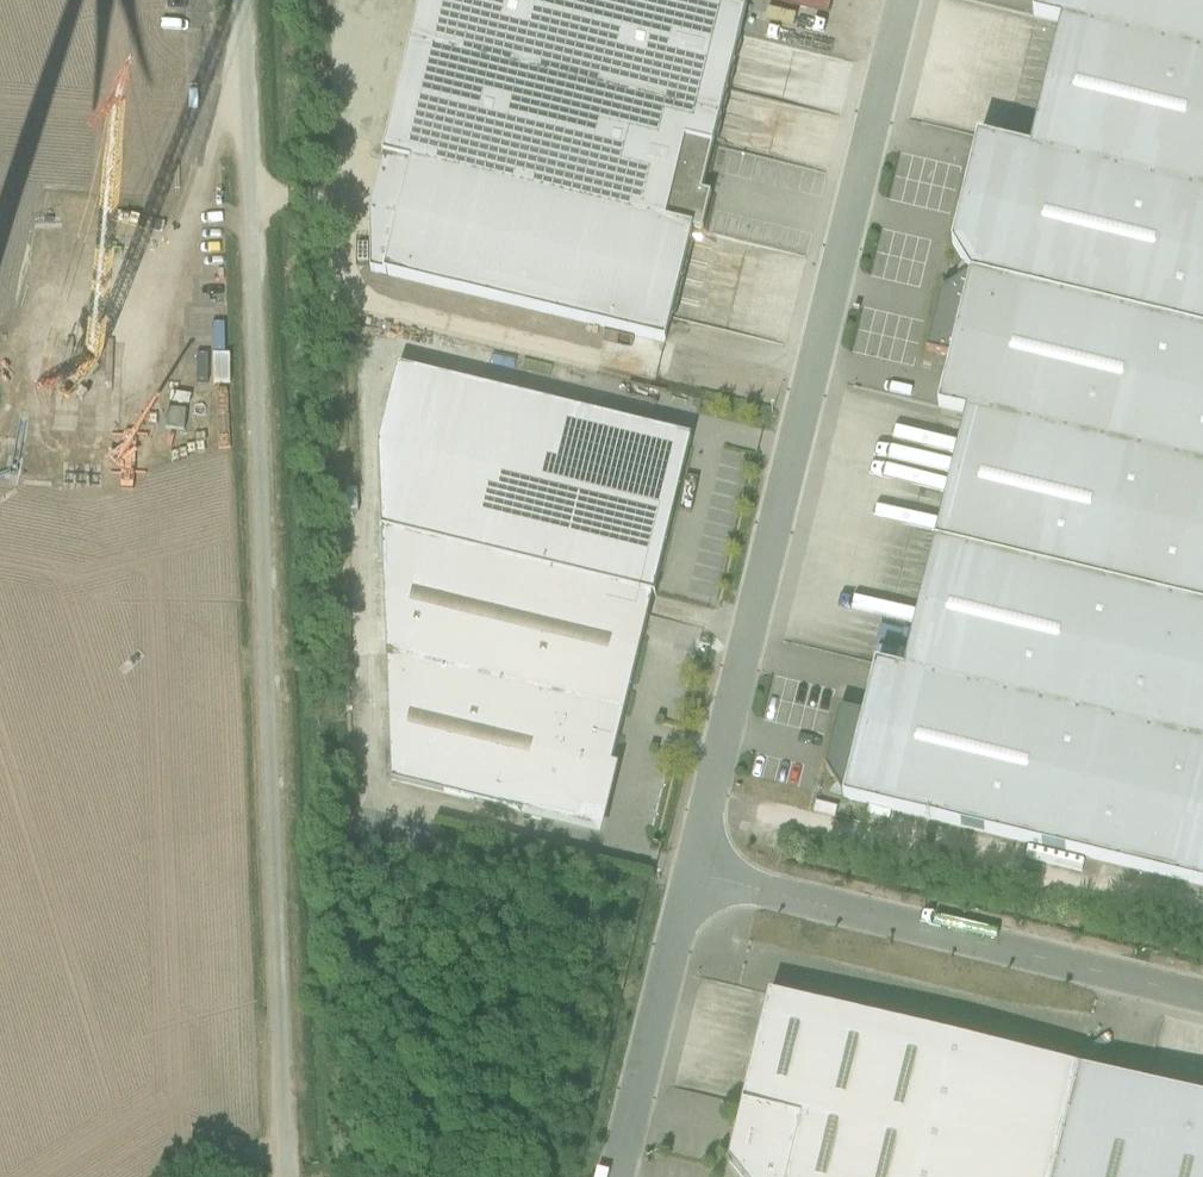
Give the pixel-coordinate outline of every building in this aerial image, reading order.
[(369,274),(665,341),(746,12),(698,0),(420,0),(368,213),(371,214),(369,274)] [(1030,14),(1060,21),(1028,152),(975,139),(949,247),(970,283),(937,299),(926,352),(949,357),(937,406),(963,412),(899,678),(872,671),(858,720),(836,718),(822,770),(842,797),(1202,884),(1202,0),(1033,0),(1030,14)] [(177,417),(176,440),(197,441),(198,418),(177,417)] [(389,537),(394,784),(596,833),(653,601),(389,537)] [(1069,1069),(767,995),(725,1157),(740,1176),(1043,1176),(1069,1069)] [(1069,1069),(1043,1176),(1202,1176),(1202,1101),(1069,1069)]
